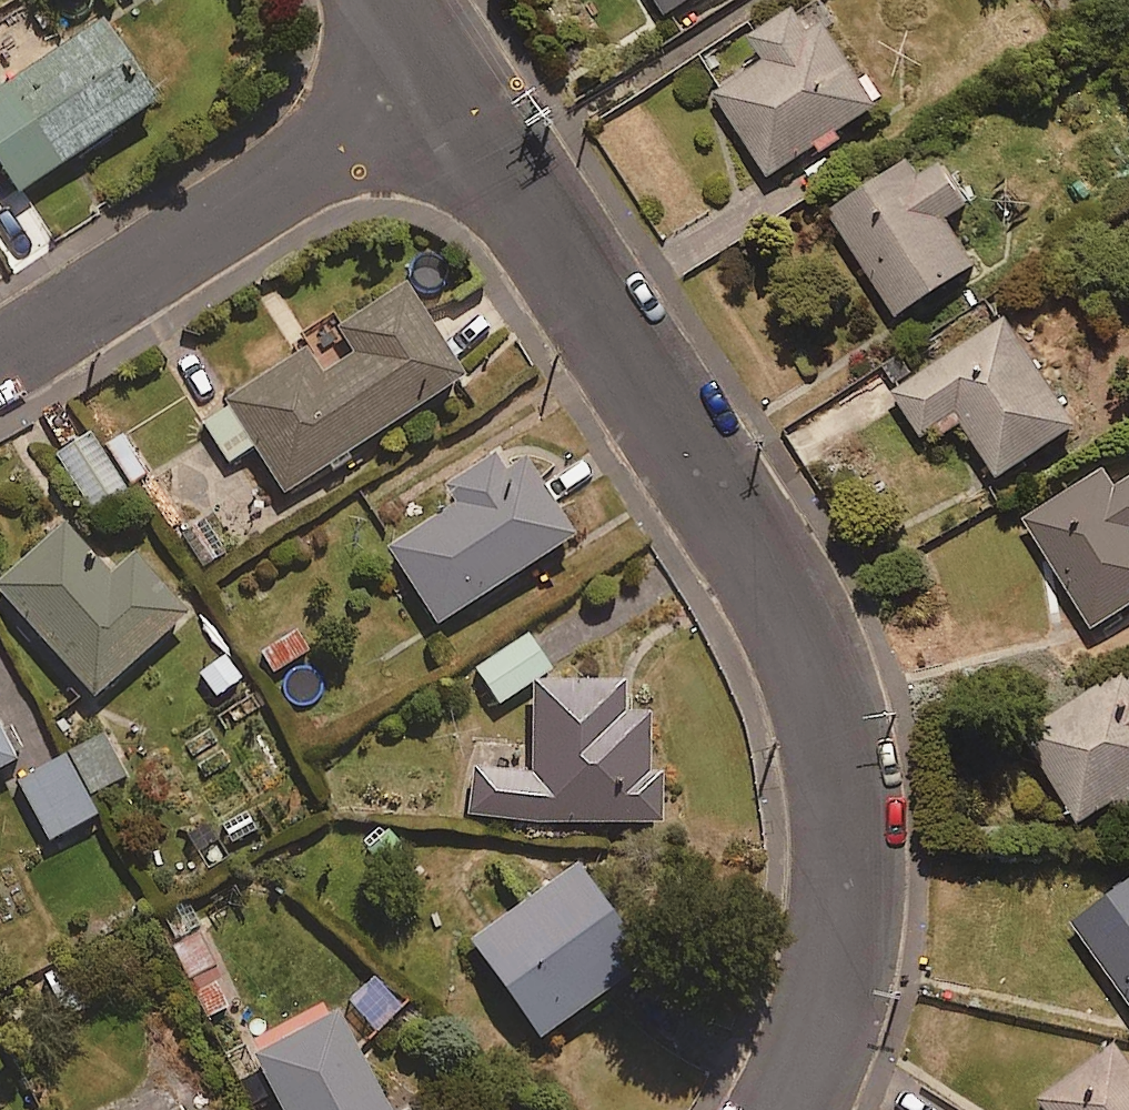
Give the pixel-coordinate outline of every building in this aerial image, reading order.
[(665,13),(685,0),(657,0),(665,13)] [(807,0),(802,0),(750,35),(764,57),(714,91),(770,174),(876,103),(807,0)] [(106,17),(0,89),(0,165),(3,164),(21,190),(160,97),(106,17)] [(966,201),(929,144),(827,209),(893,313),(972,263),(942,216),(966,201)] [(464,376),(406,285),(343,326),(360,354),(323,378),(305,350),(202,417),(230,461),(256,444),(287,491),(464,376)] [(1088,415),(1018,309),(893,391),(927,441),(959,420),(997,476),(1088,415)] [(440,483),(455,505),(390,547),(440,623),(576,535),(512,436),(440,483)] [(1113,464),(1025,518),(1090,626),(1128,603),(1128,471),(1120,476),(1113,464)] [(29,618),(14,631),(29,647),(43,635),(95,695),(189,613),(137,554),(108,579),(63,528),(0,582),(0,585),(29,618)] [(320,652),(300,623),(260,650),(280,679),(320,652)] [(551,668),(526,632),(475,667),(499,703),(551,668)] [(248,678),(226,651),(198,674),(219,701),(248,678)] [(1115,797),(1122,809),(1128,804),(1128,665),(1024,732),(1080,819),(1115,797)] [(626,681),(535,680),(534,770),(473,770),(472,819),(664,822),(665,773),(652,772),(652,714),(626,713),(626,681)] [(0,723),(0,767),(18,757),(0,723)] [(126,774),(103,735),(20,783),(52,839),(97,813),(87,796),(126,774)] [(650,960),(580,863),(473,939),(543,1036),(650,960)] [(1072,916),(1128,1004),(1128,879),(1072,916)] [(206,1018),(227,1008),(213,979),(223,974),(201,929),(170,944),(206,1018)] [(64,962),(40,977),(71,1025),(95,1009),(64,962)] [(340,1013),(256,1057),(283,1109),(390,1109),(340,1013)] [(1106,1051),(1034,1104),(1039,1109),(1128,1109),(1128,1083),(1106,1051)]
